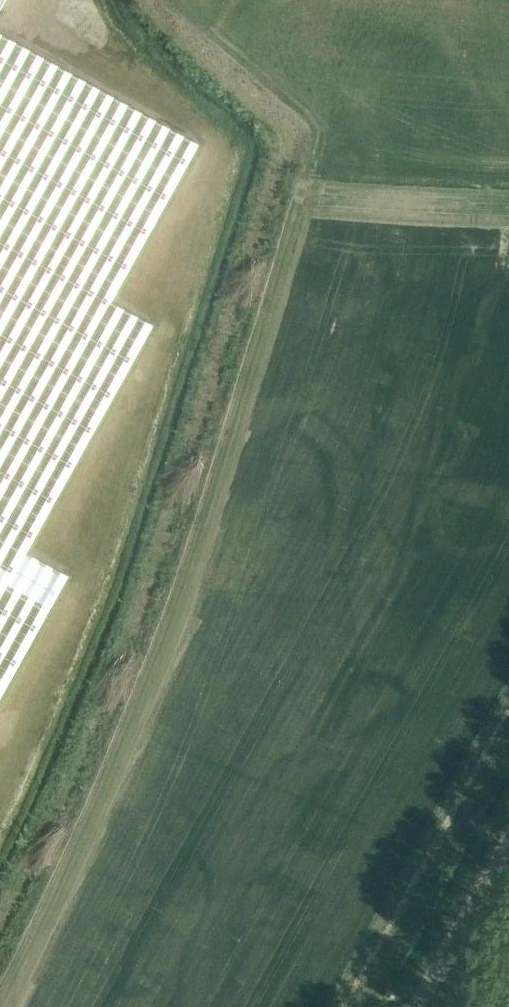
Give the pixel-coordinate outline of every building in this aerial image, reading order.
[(65,574),(24,550),(150,323),(108,300),(196,143),(46,59),(24,47),(0,34),(0,691),(65,574)]
